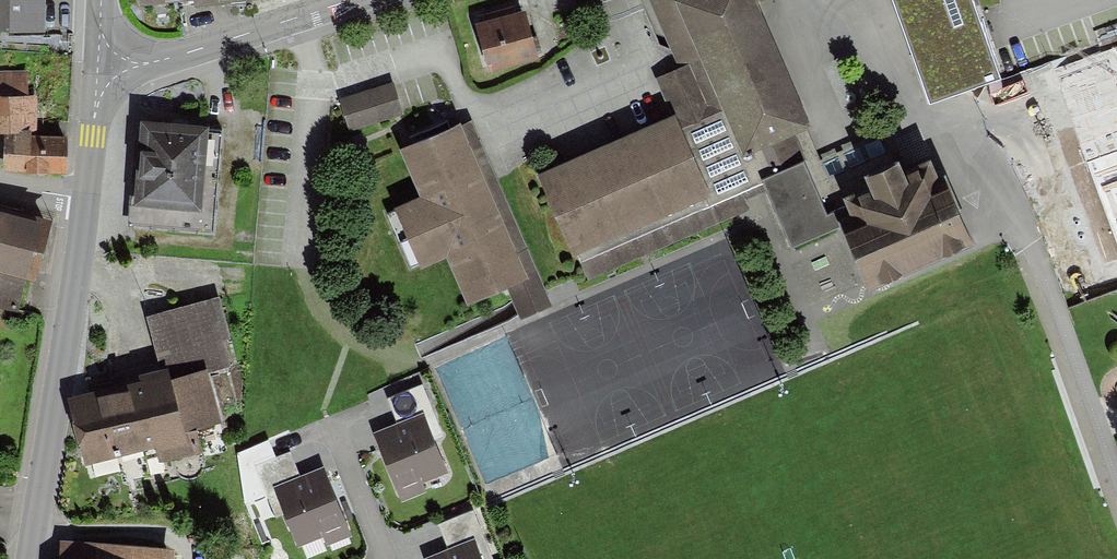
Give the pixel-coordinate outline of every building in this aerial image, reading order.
[(45,34),(46,0),(0,0),(0,32),(45,34)] [(681,69),(656,80),(671,114),(676,112),(683,128),(723,110),(744,157),(762,149),(794,135),(807,130),(811,128),(757,4),(755,0),(650,0),(681,69)] [(926,103),(999,78),(973,0),(890,0),(926,103)] [(540,60),(527,11),(475,25),(488,74),(540,60)] [(1078,62),(1112,153),(1116,152),(1116,48),(1078,62)] [(67,137),(36,137),(37,97),(27,97),(27,72),(0,72),(0,135),(3,135),(2,172),(66,173),(67,137)] [(395,81),(338,100),(349,134),(406,115),(395,81)] [(671,114),(536,174),(573,258),(578,256),(589,279),(749,209),(745,200),(766,190),(762,181),(774,176),(762,149),(744,157),(723,110),(683,128),(676,112),(671,114)] [(552,307),(471,118),(400,149),(421,199),(387,215),(412,272),(446,259),(468,305),(505,288),(519,321),(552,307)] [(136,196),(130,195),(128,229),(215,235),(223,133),(209,132),(209,126),(141,121),(136,196)] [(828,215),(834,212),(846,207),(843,201),(868,190),(863,179),(901,163),(888,133),(821,161),(807,130),(794,135),(805,162),(828,215)] [(794,135),(762,149),(774,176),(805,162),(794,135)] [(793,248),(840,227),(834,212),(828,215),(805,162),(774,176),(762,181),(766,190),(793,248)] [(846,207),(857,231),(843,236),(868,294),(977,246),(945,172),(936,176),(930,163),(905,174),(901,163),(863,179),(868,190),(843,201),(846,207)] [(1093,174),(1114,231),(1116,230),(1116,165),(1093,174)] [(0,208),(0,306),(18,311),(26,279),(35,282),(52,222),(0,208)] [(147,318),(161,372),(168,370),(170,379),(208,369),(237,361),(221,299),(147,318)] [(141,382),(69,399),(85,465),(153,449),(156,464),(207,452),(202,431),(222,427),(208,369),(170,379),(168,370),(161,372),(140,377),(141,382)] [(423,413),(434,440),(443,437),(422,385),(387,399),(397,424),(423,413)] [(434,440),(423,413),(397,424),(374,433),(402,502),(427,492),(423,483),(448,473),(434,440)] [(255,465),(275,457),(267,441),(237,453),(245,503),(267,494),(255,465)] [(276,517),(285,514),(274,487),(300,476),(290,451),(275,457),(255,465),(267,494),(276,517)] [(350,537),(323,467),(300,476),(274,487),(285,514),(297,545),(323,535),(327,546),(350,537)] [(448,549),(474,539),(482,558),(493,558),(473,511),(439,526),(448,549)] [(474,539),(448,549),(425,558),(482,558),(474,539)] [(60,542),(59,558),(174,558),(174,551),(60,542)]
